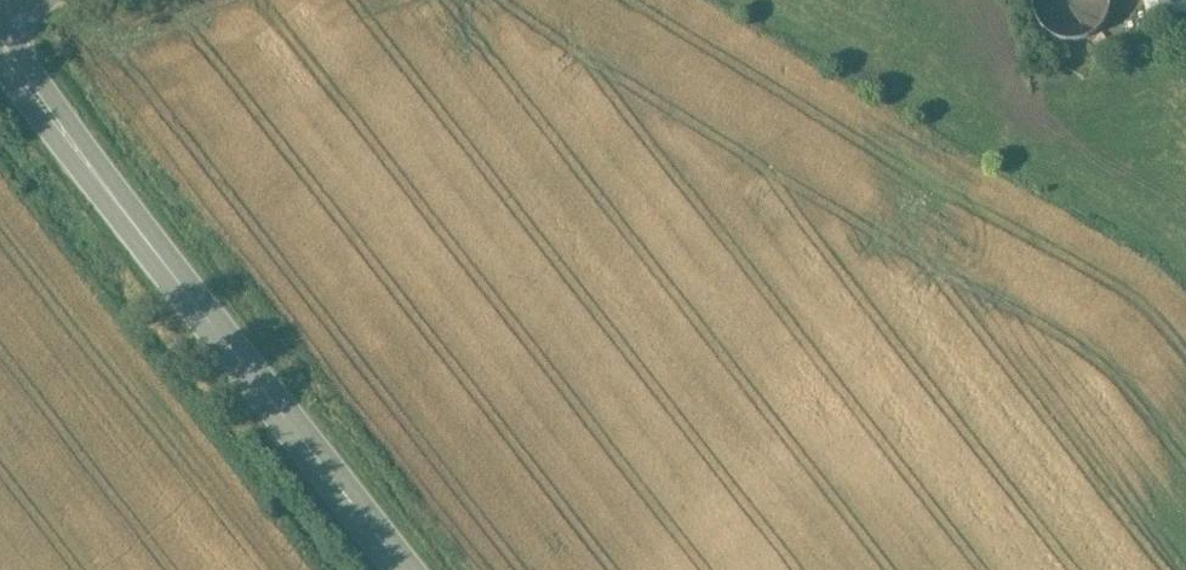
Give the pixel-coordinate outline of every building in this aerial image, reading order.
[(1109,3),(1108,0),(1027,0),(1026,5),(1029,21),(1039,34),(1052,43),(1068,46),(1084,42),(1097,33),(1106,19),(1109,3)]
